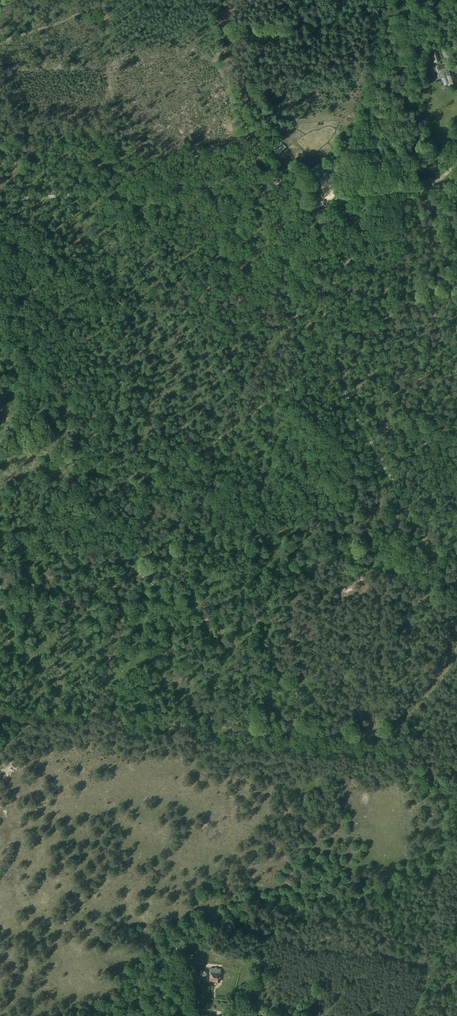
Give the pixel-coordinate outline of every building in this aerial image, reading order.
[(429,47),(433,62),(440,60),(435,45),(429,47)] [(445,80),(446,84),(448,84),(448,86),(456,83),(454,74),(450,75),(446,64),(437,67),(439,72),(442,71),(445,80)] [(332,191),(325,170),(317,172),(323,193),(332,191)] [(210,968),(210,981),(220,981),(221,969),(216,968),(215,967),(214,969),(210,968)]
